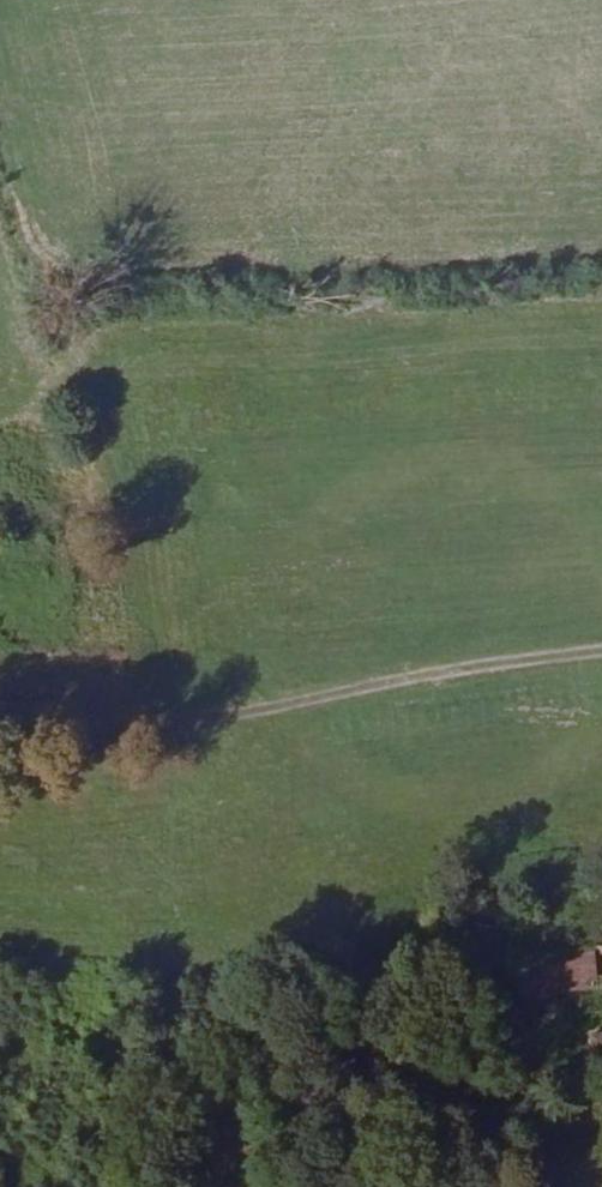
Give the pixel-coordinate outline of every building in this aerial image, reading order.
[(539,961),(515,965),(520,999),(545,996),(539,961)]
